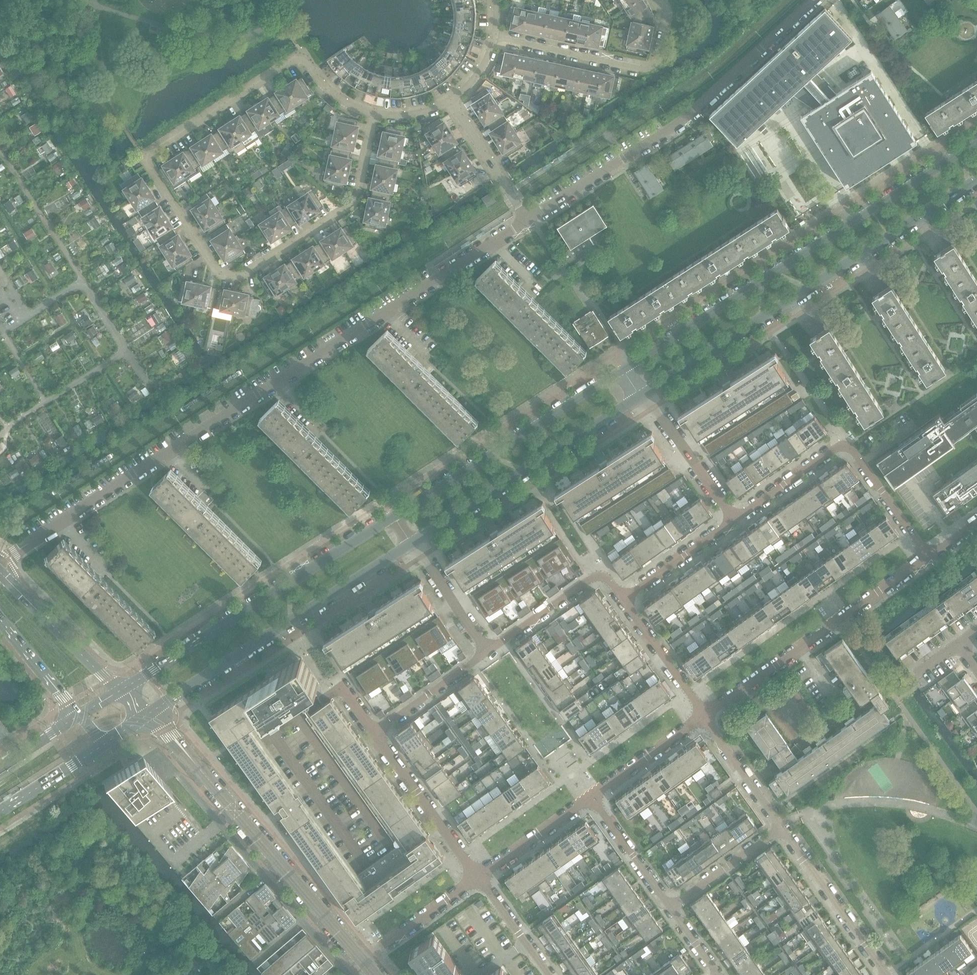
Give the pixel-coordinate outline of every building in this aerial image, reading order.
[(478,2),(477,0),(455,0),(456,7),(453,8),(453,10),(476,7),(475,3),(478,2)] [(649,5),(646,0),(636,0),(626,7),(621,10),(623,13),(628,9),(633,18),(654,14),(649,5)] [(523,30),(529,4),(525,3),(524,9),(510,6),(506,25),(512,26),(512,27),(523,30)] [(533,32),(538,12),(530,11),(532,5),(529,4),(523,30),(533,32)] [(898,18),(890,5),(877,14),(883,23),(881,24),(884,28),(886,27),(898,18)] [(544,34),(550,9),(539,6),(538,12),(533,32),(544,34)] [(478,20),(479,12),(476,12),(476,7),(453,10),(453,11),(456,11),(457,19),(478,20)] [(916,140),(888,97),(872,72),(871,71),(870,71),(871,72),(836,94),(828,85),(829,84),(823,77),(822,79),(815,72),(852,38),(825,8),(710,115),(737,145),(793,93),(814,108),(802,116),(802,115),(801,116),(801,117),(802,117),(846,185),(845,185),(846,187),(847,186),(847,185),(895,155),(896,155),(895,155),(902,151),(903,150),(902,150),(915,141),(916,142),(917,141),(916,140)] [(555,37),(559,17),(552,15),(553,9),(550,9),(544,34),(555,37)] [(565,39),(571,13),(568,13),(566,18),(559,17),(555,37),(565,39)] [(576,41),(580,21),(573,20),(574,14),(571,13),(565,39),(576,41)] [(650,36),(653,25),(654,15),(654,14),(633,18),(631,29),(625,27),(625,31),(650,36)] [(586,43),(592,18),(589,17),(587,23),(580,21),(576,41),(586,43)] [(610,28),(607,27),(594,24),(595,19),(592,18),(586,43),(597,46),(598,45),(605,46),(610,28)] [(907,30),(898,18),(886,27),(892,35),(890,36),(893,40),(895,39),(907,30)] [(478,28),(478,20),(457,19),(456,26),(452,26),(452,28),(474,32),(475,28),(478,28)] [(473,37),(474,32),(452,28),(451,29),(455,30),(453,38),(473,45),(476,38),(473,37)] [(648,47),(650,38),(650,36),(625,31),(624,34),(630,35),(627,49),(645,53),(647,47),(648,47)] [(470,53),(473,45),(453,38),(449,44),(446,43),(445,44),(465,56),(468,52),(470,53)] [(463,60),(465,56),(445,44),(444,46),(447,48),(443,54),(460,68),(465,62),(463,60)] [(335,69),(353,54),(352,52),(349,55),(344,48),(326,60),(330,67),(332,66),(335,69)] [(512,81),(517,55),(506,53),(506,54),(500,53),(496,71),(510,74),(509,80),(512,81)] [(343,80),(357,63),(351,57),(354,55),(353,54),(335,69),(339,73),(337,75),(343,80)] [(460,68),(443,54),(437,60),(435,57),(434,58),(449,76),(453,72),(455,74),(460,68)] [(524,77),(528,57),(517,55),(512,81),(515,81),(516,76),(524,77)] [(533,85),(539,60),(528,57),(524,77),(531,79),(530,85),(533,85)] [(449,76),(434,58),(433,59),(435,62),(429,67),(428,67),(440,86),(447,81),(446,79),(449,76)] [(545,82),(549,62),(539,60),(533,85),(536,86),(537,80),(545,82)] [(554,90),(560,64),(549,62),(545,82),(552,83),(551,89),(554,90)] [(355,85),(366,65),(365,64),(363,67),(357,63),(343,80),(349,85),(351,83),(355,85)] [(566,86),(570,67),(560,64),(554,90),(557,91),(559,85),(566,86)] [(365,93),(373,72),(366,69),(368,66),(366,65),(355,85),(359,87),(358,90),(365,93)] [(440,86),(428,67),(422,71),(420,67),(419,68),(428,89),(432,87),(434,89),(440,86)] [(575,94),(581,69),(570,67),(566,86),(573,88),(572,94),(575,94)] [(428,89),(419,68),(417,69),(418,72),(411,75),(410,75),(416,96),(424,94),(424,91),(428,89)] [(587,91),(591,71),(581,69),(575,94),(578,95),(580,89),(587,91)] [(378,94),(383,72),(382,71),(381,75),(373,72),(365,93),(373,96),(374,93),(378,94)] [(596,99),(602,73),(591,71),(587,91),(594,92),(593,98),(596,99)] [(391,98),(392,77),(384,75),(385,72),(383,72),(378,94),(383,95),(383,98),(391,98)] [(416,96),(410,75),(403,76),(403,72),(401,73),(404,96),(408,95),(409,98),(416,96)] [(404,96),(401,73),(400,73),(400,76),(392,77),(391,98),(399,99),(399,96),(404,96)] [(616,88),(618,78),(613,77),(613,76),(602,73),(596,99),(599,100),(601,94),(609,96),(610,87),(616,88)] [(312,93),(307,85),(302,77),(297,80),(296,79),(286,86),(299,105),(301,103),(299,101),(312,93)] [(632,87),(643,80),(634,78),(632,87)] [(953,95),(966,115),(976,107),(976,80),(953,95)] [(10,85),(5,89),(10,96),(15,93),(10,85)] [(299,105),(286,86),(277,92),(278,93),(273,96),(287,117),(296,111),(293,106),(295,104),(297,106),(299,105)] [(498,101),(497,99),(495,101),(486,88),(471,98),(474,103),(473,104),(479,114),(498,101)] [(966,115),(953,95),(925,114),(930,122),(933,127),(933,126),(937,133),(966,115)] [(287,117),(273,96),(268,99),(268,98),(258,104),(269,121),(274,118),(278,123),(287,117)] [(505,117),(497,105),(499,103),(498,101),(479,114),(485,123),(486,122),(489,127),(505,117)] [(274,129),(269,121),(258,104),(249,110),(249,111),(245,114),(259,137),(264,134),(265,135),(274,129)] [(329,113),(333,108),(327,104),(323,109),(329,113)] [(530,117),(527,110),(521,114),(525,120),(530,117)] [(27,111),(22,115),(27,123),(32,119),(27,111)] [(566,122),(568,113),(561,111),(559,120),(566,122)] [(259,137),(245,114),(240,117),(239,116),(230,122),(246,147),(256,140),(255,139),(259,137)] [(355,137),(358,126),(357,126),(358,120),(339,116),(336,131),(334,130),(333,132),(355,137)] [(516,130),(515,128),(513,129),(505,117),(489,127),(492,132),(491,132),(497,142),(516,130)] [(450,132),(449,130),(444,122),(443,123),(440,118),(424,128),(432,141),(430,142),(431,144),(450,132)] [(246,147),(230,122),(221,128),(221,129),(217,132),(227,148),(230,153),(234,150),(236,153),(246,147)] [(35,123),(29,127),(34,134),(40,131),(35,123)] [(402,145),(405,130),(386,126),(385,132),(384,132),(382,143),(404,148),(404,145),(402,145)] [(523,145),(515,133),(517,132),(516,130),(497,142),(503,151),(504,151),(507,156),(523,145)] [(227,148),(217,132),(212,135),(211,134),(202,140),(214,159),(216,158),(215,156),(227,148)] [(353,148),(355,140),(355,137),(333,132),(333,135),(335,135),(332,149),(351,153),(352,148),(353,148)] [(458,147),(455,142),(456,141),(450,132),(431,144),(433,146),(435,145),(442,157),(458,147)] [(713,146),(710,141),(714,139),(711,134),(707,136),(705,133),(696,138),(695,136),(690,139),(692,141),(700,154),(713,146)] [(214,159),(202,140),(192,146),(193,147),(188,150),(199,166),(211,158),(212,160),(214,159)] [(700,154),(692,141),(683,146),(682,144),(678,147),(679,149),(688,162),(700,154)] [(292,152),(296,147),(288,142),(285,147),(292,152)] [(47,143),(42,146),(45,151),(46,153),(52,149),(47,143)] [(398,164),(401,150),(403,150),(404,148),(382,143),(379,154),(380,154),(379,160),(398,164)] [(288,158),(292,152),(285,147),(281,153),(288,158)] [(469,160),(467,158),(462,151),(461,151),(458,147),(442,157),(450,169),(448,170),(450,172),(469,160)] [(348,170),(351,159),(349,159),(351,153),(332,149),(329,164),(327,163),(326,165),(348,170)] [(688,162),(679,149),(671,154),(670,152),(666,155),(667,157),(675,170),(688,162)] [(199,166),(188,150),(184,153),(183,152),(173,158),(186,177),(187,180),(201,171),(198,166),(199,166)] [(186,177),(173,158),(164,164),(165,165),(160,169),(170,185),(182,177),(184,179),(186,177)] [(395,178),(398,164),(379,160),(378,165),(377,165),(375,176),(397,181),(397,178),(395,178)] [(477,175),(474,170),(475,170),(469,160),(450,172),(451,174),(453,173),(461,186),(477,175)] [(59,161),(52,165),(56,171),(63,167),(59,161)] [(655,177),(647,164),(634,172),(640,181),(638,182),(641,186),(642,185),(655,177)] [(269,170),(265,165),(260,169),(263,174),(269,170)] [(346,181),(348,172),(348,170),(326,165),(326,168),(328,168),(325,183),(343,187),(345,181),(346,181)] [(283,175),(277,167),(272,170),(277,179),(283,175)] [(263,174),(260,169),(254,172),(257,178),(263,174)] [(148,188),(147,186),(142,178),(141,179),(138,174),(122,184),(130,197),(128,198),(129,200),(148,188)] [(391,197),(394,182),(396,183),(397,181),(375,176),(372,187),(373,187),(372,192),(391,197)] [(663,189),(655,177),(642,185),(648,193),(646,194),(649,199),(663,189)] [(263,187),(258,180),(251,185),(256,192),(263,187)] [(254,192),(249,185),(242,189),(247,196),(254,192)] [(156,202),(153,198),(154,197),(148,188),(129,200),(130,202),(132,201),(140,213),(156,202)] [(323,206),(313,190),(301,198),(299,196),(297,197),(310,216),(319,210),(318,209),(323,206)] [(388,211),(391,197),(372,192),(371,198),(370,198),(367,209),(390,213),(390,211),(388,211)] [(218,206),(217,204),(215,206),(207,193),(191,203),(194,208),(193,209),(199,218),(218,206)] [(494,200),(490,194),(483,198),(488,205),(494,200)] [(310,216),(297,197),(295,198),(297,200),(284,208),(295,224),(299,221),(300,222),(310,216)] [(86,198),(79,203),(83,209),(90,205),(86,198)] [(9,200),(4,203),(9,211),(14,208),(9,200)] [(166,216),(165,214),(160,206),(159,207),(156,202),(140,213),(148,225),(146,226),(147,228),(166,216)] [(606,240),(600,230),(606,226),(607,226),(607,225),(593,204),(558,227),(557,227),(570,248),(562,253),(570,266),(596,249),(594,247),(606,240)] [(245,211),(241,205),(236,208),(240,214),(245,211)] [(295,224),(284,208),(283,209),(280,205),(269,212),(270,214),(269,215),(281,234),(291,228),(290,227),(295,224)] [(225,222),(217,210),(219,208),(218,206),(199,218),(205,228),(206,227),(209,232),(225,222)] [(384,230),(387,215),(389,216),(390,213),(367,209),(365,220),(366,220),(365,226),(384,230)] [(789,228),(785,222),(786,221),(783,217),(777,209),(749,227),(761,246),(789,228)] [(281,234),(269,215),(267,217),(268,219),(256,227),(266,242),(271,239),(272,240),(281,234)] [(174,231),(171,226),(172,225),(166,216),(147,228),(148,230),(150,229),(158,241),(174,231)] [(95,217),(90,221),(95,228),(100,225),(95,217)] [(255,226),(250,218),(246,220),(250,228),(255,226)] [(238,237),(236,235),(234,236),(226,224),(210,234),(214,239),(213,240),(219,249),(238,237)] [(357,242),(347,226),(342,229),(341,228),(332,234),(344,253),(346,252),(345,250),(357,242)] [(761,246),(749,227),(721,245),(733,264),(761,246)] [(30,229),(23,233),(27,238),(33,234),(30,229)] [(184,244),(183,242),(178,235),(177,235),(174,231),(158,241),(166,253),(164,254),(165,256),(184,244)] [(344,253),(332,234),(322,240),(323,241),(318,244),(328,260),(340,252),(342,254),(344,253)] [(245,253),(237,240),(239,239),(238,237),(219,249),(225,259),(226,258),(229,263),(245,253)] [(13,240),(6,244),(11,251),(18,247),(13,240)] [(112,242),(106,246),(111,253),(117,249),(112,242)] [(193,259),(189,254),(190,254),(184,244),(165,256),(167,258),(169,257),(177,270),(193,259)] [(328,260),(318,244),(313,247),(313,246),(303,252),(316,271),(318,270),(316,268),(328,260)] [(733,264),(721,245),(693,263),(705,282),(733,264)] [(972,273),(969,269),(953,245),(934,257),(952,285),(972,273)] [(368,254),(364,248),(358,252),(363,258),(368,254)] [(316,271),(303,252),(294,258),(295,259),(290,262),(300,278),(312,270),(314,272),(316,271)] [(496,260),(493,262),(476,279),(567,370),(587,351),(496,260)] [(49,262),(44,265),(49,273),(54,269),(49,262)] [(300,278),(290,262),(285,265),(285,264),(275,270),(287,289),(289,288),(288,286),(300,278)] [(125,263),(119,267),(124,274),(129,270),(125,263)] [(705,282),(693,263),(665,281),(677,300),(705,282)] [(32,269),(27,273),(32,280),(37,277),(32,269)] [(287,289),(275,270),(266,276),(266,277),(261,281),(272,297),(284,289),(285,291),(287,289)] [(972,273),(952,285),(970,313),(976,309),(976,281),(972,273)] [(132,274),(125,279),(128,285),(136,280),(132,274)] [(194,306),(199,284),(188,281),(188,282),(182,281),(178,300),(193,303),(192,305),(194,306)] [(677,300),(665,281),(637,299),(649,318),(677,300)] [(212,307),(216,289),(210,287),(210,286),(199,284),(194,306),(197,306),(197,304),(212,307)] [(910,315),(907,311),(891,286),(872,299),(890,327),(910,315)] [(232,314),(237,292),(226,289),(226,291),(220,289),(216,308),(230,311),(230,313),(232,314)] [(253,298),(253,297),(248,295),(248,294),(237,292),(232,314),(234,314),(235,312),(249,315),(256,317),(257,311),(259,311),(260,310),(261,308),(260,306),(258,305),(260,299),(253,298)] [(144,293),(136,297),(139,303),(147,298),(144,293)] [(649,318),(637,299),(609,317),(614,325),(613,326),(616,330),(617,330),(621,336),(649,318)] [(156,312),(151,316),(156,323),(161,320),(156,312)] [(61,313),(55,317),(60,324),(65,321),(61,313)] [(608,335),(597,317),(595,314),(575,326),(589,348),(595,344),(594,341),(595,339),(596,340),(599,338),(598,337),(600,336),(602,339),(608,335)] [(927,343),(925,339),(910,315),(890,327),(908,355),(927,343)] [(88,316),(80,321),(83,326),(91,321),(88,316)] [(93,326),(86,330),(90,335),(96,331),(93,326)] [(847,356),(845,353),(829,328),(810,340),(828,369),(847,356)] [(168,330),(163,334),(167,340),(172,337),(168,330)] [(478,421),(387,330),(368,349),(459,440),(478,421)] [(72,331),(64,336),(67,341),(75,336),(72,331)] [(46,345),(52,354),(64,347),(59,337),(46,345)] [(946,371),(936,356),(927,343),(908,355),(927,383),(933,379),(933,380),(938,377),(937,376),(946,371)] [(181,350),(175,354),(180,361),(186,357),(181,350)] [(40,352),(31,357),(35,362),(43,357),(40,352)] [(698,437),(787,379),(774,359),(778,357),(775,352),(772,355),(770,356),(759,363),(758,363),(746,371),(745,372),(734,379),(720,388),(719,388),(708,395),(708,396),(696,404),(695,404),(684,411),(682,413),(678,415),(681,419),(685,417),(697,436),(698,437)] [(865,384),(863,381),(847,356),(828,369),(846,397),(865,384)] [(16,366),(9,371),(13,377),(20,372),(16,366)] [(884,413),(874,398),(865,384),(846,397),(864,425),(871,421),(875,419),(875,418),(884,413)] [(136,390),(128,395),(132,401),(140,396),(136,390)] [(800,397),(797,392),(791,396),(794,400),(794,401),(800,397)] [(876,460),(878,462),(885,471),(884,472),(895,487),(896,486),(895,485),(954,444),(955,443),(954,441),(953,440),(975,424),(976,425),(976,427),(976,393),(976,394),(960,406),(960,405),(962,409),(945,421),(939,413),(937,415),(936,416),(937,418),(901,444),(898,446),(891,451),(891,450),(876,460)] [(370,490),(279,399),(260,418),(351,510),(370,490)] [(116,401),(111,405),(116,412),(121,408),(116,401)] [(100,414),(92,419),(96,424),(103,419),(100,414)] [(826,433),(814,416),(805,423),(817,439),(826,433)] [(817,439),(805,423),(796,429),(808,446),(817,439)] [(808,446),(796,429),(788,435),(799,452),(808,446)] [(574,516),(664,458),(651,438),(655,436),(652,432),(648,434),(646,435),(635,442),(635,443),(623,450),(622,451),(611,458),(610,458),(596,467),(596,468),(585,475),(584,475),(572,483),(561,490),(558,492),(555,494),(558,498),(561,496),(574,515),(574,516)] [(799,452),(788,435),(779,442),(790,458),(799,452)] [(61,436),(56,439),(61,447),(66,444),(61,436)] [(790,458),(779,442),(770,448),(782,464),(790,458)] [(782,464),(770,448),(761,454),(773,471),(782,464)] [(773,471),(761,454),(752,461),(764,477),(773,471)] [(37,455),(29,460),(32,465),(40,460),(37,455)] [(764,477),(752,461),(744,467),(755,483),(764,477)] [(859,478),(847,462),(838,469),(849,485),(859,478)] [(951,480),(940,487),(942,490),(943,491),(955,508),(976,492),(976,462),(951,480)] [(755,483),(744,467),(735,473),(746,489),(755,483)] [(171,469),(168,472),(152,488),(243,579),(262,560),(171,469)] [(849,485),(838,469),(829,475),(841,491),(849,485)] [(746,489),(735,473),(726,480),(737,496),(746,489)] [(841,491),(829,475),(820,481),(832,497),(841,491)] [(832,497),(820,481),(811,487),(823,504),(832,497)] [(823,504),(811,487),(803,494),(814,510),(823,504)] [(814,510),(803,494),(794,500),(805,516),(814,510)] [(864,495),(859,498),(862,503),(867,499),(864,495)] [(712,514),(700,498),(691,504),(703,521),(712,514)] [(805,516),(794,500),(785,506),(797,523),(805,516)] [(470,583),(550,531),(555,528),(542,508),(545,506),(543,502),(539,504),(537,505),(526,512),(526,513),(513,521),(502,528),(501,529),(488,537),(487,538),(476,545),(475,545),(463,553),(462,554),(451,561),(449,562),(446,564),(449,568),(452,566),(465,586),(470,583)] [(703,521),(691,504),(682,511),(694,527),(703,521)] [(797,523),(785,506),(776,512),(788,529),(797,523)] [(847,507),(841,511),(845,515),(850,512),(847,507)] [(694,527),(682,511),(673,517),(685,533),(694,527)] [(788,529),(776,512),(767,519),(779,535),(788,529)] [(685,533),(673,517),(664,523),(676,540),(685,533)] [(898,533),(886,517),(877,524),(889,540),(898,533)] [(779,535),(767,519),(759,525),(770,541),(779,535)] [(829,520),(824,524),(827,528),(832,524),(829,520)] [(591,532),(588,527),(585,523),(580,525),(583,530),(586,535),(588,534),(591,532)] [(676,540),(664,523),(656,529),(667,546),(676,540)] [(889,540),(877,524),(868,530),(880,546),(889,540)] [(770,541),(759,525),(750,531),(762,548),(770,541)] [(667,546),(656,529),(647,536),(659,552),(667,546)] [(880,546),(868,530),(859,536),(871,552),(880,546)] [(762,548),(750,531),(741,538),(753,554),(762,548)] [(659,552),(647,536),(638,542),(650,558),(659,552)] [(871,552),(859,536),(851,542),(862,559),(871,552)] [(63,538),(61,541),(43,557),(134,649),(154,630),(63,538)] [(753,554),(741,538),(732,544),(744,560),(753,554)] [(575,560),(566,546),(564,542),(549,552),(560,569),(575,560)] [(650,558),(638,542),(629,548),(641,565),(650,558)] [(862,559),(851,542),(842,549),(854,565),(862,559)] [(744,560),(732,544),(723,550),(735,566),(744,560)] [(641,565),(629,548),(621,555),(632,571),(641,565)] [(854,565),(842,549),(833,555),(845,571),(854,565)] [(735,566),(723,550),(715,556),(726,573),(735,566)] [(560,569),(549,552),(534,562),(545,579),(560,569)] [(632,571),(621,555),(611,561),(623,577),(632,571)] [(845,571),(833,555),(824,561),(836,578),(845,571)] [(726,573),(715,556),(706,563),(717,579),(726,573)] [(836,578),(824,561),(815,567),(827,584),(836,578)] [(545,579),(534,562),(519,571),(530,588),(545,579)] [(717,579),(706,563),(697,569),(709,585),(717,579)] [(584,573),(580,567),(575,571),(579,576),(584,573)] [(827,584),(815,567),(807,574),(818,590),(827,584)] [(709,585),(697,569),(688,575),(700,592),(709,585)] [(763,569),(758,572),(762,577),(766,573),(763,569)] [(530,588),(519,571),(504,581),(515,598),(530,588)] [(766,573),(762,577),(765,581),(770,578),(766,573)] [(818,590),(807,574),(798,580),(810,596),(818,590)] [(700,592),(688,575),(679,581),(691,598),(700,592)] [(976,575),(969,581),(976,592),(976,575)] [(750,576),(745,580),(748,584),(753,581),(750,576)] [(428,610),(433,607),(420,587),(424,584),(421,580),(418,582),(416,583),(404,591),(392,599),(391,599),(380,606),(379,607),(366,615),(365,616),(354,623),(353,624),(341,631),(341,632),(330,639),(328,640),(324,642),(327,647),(331,644),(343,664),(348,661),(428,610)] [(748,584),(745,580),(736,586),(739,591),(748,584)] [(810,596),(798,580),(789,586),(801,603),(810,596)] [(515,598),(504,581),(489,591),(500,607),(515,598)] [(691,598),(679,581),(671,588),(682,604),(691,598)] [(969,581),(960,587),(974,606),(976,604),(976,600),(976,599),(976,592),(969,581)] [(559,590),(556,585),(551,588),(554,594),(559,590)] [(801,603),(789,586),(780,593),(792,609),(801,603)] [(974,606),(960,587),(952,593),(963,609),(967,606),(969,610),(974,606)] [(554,594),(551,588),(546,592),(549,597),(554,594)] [(682,604),(671,588),(662,594),(674,610),(682,604)] [(602,599),(596,590),(579,602),(586,610),(583,613),(602,599)] [(500,607),(489,591),(474,600),(476,603),(485,617),(500,607)] [(792,609),(780,593),(771,599),(783,615),(792,609)] [(963,609),(952,593),(944,599),(958,618),(962,615),(960,611),(963,609)] [(674,610),(662,594),(653,600),(665,617),(674,610)] [(609,608),(602,599),(583,613),(589,622),(609,608)] [(783,615),(771,599),(763,605),(774,622),(783,615)] [(958,618),(944,599),(935,605),(941,612),(947,621),(950,618),(953,622),(958,618)] [(665,617),(653,600),(644,607),(656,623),(665,617)] [(715,602),(710,605),(713,610),(718,606),(715,602)] [(531,610),(527,605),(522,609),(526,614),(531,610)] [(774,622),(763,605),(754,611),(766,628),(774,622)] [(947,621),(941,612),(935,605),(927,611),(941,630),(946,627),(943,623),(947,621)] [(599,628),(615,617),(609,608),(589,622),(595,631),(599,628)] [(526,614),(522,609),(517,612),(521,618),(526,614)] [(766,628),(754,611),(745,618),(757,634),(766,628)] [(941,630),(927,611),(919,616),(930,633),(934,630),(936,634),(941,630)] [(930,633),(919,616),(910,622),(924,642),(929,639),(927,635),(930,633)] [(621,625),(615,617),(599,628),(605,637),(621,625)] [(757,634),(745,618),(736,624),(748,640),(757,634)] [(924,642),(910,622),(902,628),(914,644),(917,642),(920,645),(924,642)] [(453,638),(444,624),(440,627),(437,623),(427,630),(429,634),(438,647),(453,638)] [(748,640),(736,624),(727,630),(739,647),(748,640)] [(503,631),(499,625),(494,629),(497,634),(503,631)] [(627,634),(621,625),(605,637),(611,646),(627,634)] [(697,625),(692,628),(695,633),(700,629),(697,625)] [(914,644),(902,628),(894,634),(908,654),(913,650),(910,647),(914,644)] [(429,634),(427,630),(416,637),(419,641),(415,644),(423,657),(438,647),(429,634)] [(739,647),(727,630),(719,636),(730,653),(739,647)] [(617,655),(634,643),(627,634),(611,646),(617,655)] [(908,654),(894,634),(885,641),(897,657),(901,654),(903,657),(908,654)] [(542,642),(539,644),(532,635),(516,647),(522,656),(542,642)] [(730,653),(719,636),(710,643),(722,659),(730,653)] [(842,638),(824,651),(826,653),(830,659),(835,666),(848,684),(843,688),(848,694),(853,691),(861,702),(860,702),(861,703),(868,698),(871,696),(878,690),(879,690),(842,638)] [(423,657),(415,644),(410,646),(408,642),(397,649),(400,653),(408,667),(423,657)] [(548,651),(547,650),(542,642),(522,656),(529,665),(548,651)] [(624,664),(640,652),(634,643),(617,655),(624,664)] [(722,659),(710,643),(701,649),(713,665),(722,659)] [(400,653),(397,649),(386,656),(389,660),(385,663),(393,676),(408,667),(400,653)] [(713,665),(701,649),(692,655),(704,672),(713,665)] [(466,656),(463,651),(458,655),(461,660),(466,656)] [(545,654),(549,652),(548,651),(529,665),(535,674),(551,662),(545,654)] [(647,661),(640,652),(624,664),(630,673),(647,661)] [(704,672),(692,655),(683,662),(695,678),(704,672)] [(258,737),(317,694),(313,687),(319,683),(302,656),(296,661),(270,678),(212,715),(217,723),(233,745),(260,783),(277,808),(278,807),(282,813),(282,814),(344,901),(345,901),(347,904),(346,905),(357,919),(444,858),(433,843),(431,844),(426,838),(428,836),(331,699),(324,704),(316,710),(306,717),(397,846),(356,875),(302,799),(299,802),(294,795),(298,793),(258,737)] [(393,676),(385,663),(381,665),(378,661),(367,668),(370,672),(378,686),(393,676)] [(558,671),(551,662),(535,674),(541,683),(558,671)] [(370,672),(367,668),(356,675),(359,679),(355,682),(363,695),(378,686),(370,672)] [(436,678),(441,674),(438,669),(433,673),(436,678)] [(970,686),(964,677),(960,680),(953,671),(953,670),(937,681),(951,700),(970,686)] [(567,677),(564,679),(558,671),(541,683),(548,692),(567,677)] [(436,678),(433,673),(428,676),(431,682),(436,678)] [(465,697),(481,685),(475,676),(458,688),(465,697)] [(573,686),(568,679),(567,677),(548,692),(554,700),(573,686)] [(671,695),(659,679),(650,685),(662,702),(671,695)] [(465,697),(462,700),(468,708),(471,706),(487,694),(481,685),(465,697)] [(662,702),(650,685),(641,692),(653,708),(662,702)] [(570,689),(574,687),(573,686),(554,700),(560,710),(577,698),(570,689)] [(976,703),(973,698),(976,695),(970,686),(951,700),(959,712),(958,713),(959,715),(976,703)] [(408,698),(413,695),(409,690),(404,693),(408,698)] [(766,713),(747,727),(748,729),(768,757),(772,755),(775,760),(783,770),(775,775),(776,776),(774,777),(775,778),(769,782),(778,794),(785,789),(788,793),(878,728),(889,721),(889,720),(881,709),(887,705),(888,705),(881,694),(878,690),(871,696),(873,699),(876,704),(873,706),(869,709),(855,718),(853,715),(845,720),(847,724),(827,739),(824,735),(816,741),(819,744),(803,755),(798,759),(794,754),(800,749),(796,744),(790,749),(787,744),(787,743),(766,713)] [(653,708),(641,692),(632,698),(644,714),(653,708)] [(403,702),(408,698),(404,693),(399,697),(403,702)] [(477,715),(494,703),(487,694),(471,706),(477,715)] [(567,718),(583,707),(577,698),(560,710),(567,718)] [(644,714),(632,698),(624,704),(635,721),(644,714)] [(484,724),(500,712),(494,703),(477,715),(484,724)] [(976,723),(976,704),(976,703),(959,715),(960,717),(962,716),(970,727),(976,723)] [(635,721),(624,704),(615,711),(627,727),(635,721)] [(447,710),(444,705),(439,708),(442,713),(447,710)] [(380,718),(385,714),(382,709),(376,713),(380,718)] [(440,715),(437,710),(432,714),(435,719),(440,715)] [(447,710),(442,713),(446,718),(451,715),(447,710)] [(627,727),(615,711),(606,717),(618,733),(627,727)] [(484,724),(480,726),(487,735),(490,732),(506,721),(500,712),(484,724)] [(440,715),(435,719),(439,724),(443,720),(440,715)] [(618,733),(606,717),(597,723),(609,740),(618,733)] [(417,731),(421,729),(414,720),(411,722),(395,734),(401,742),(401,743),(417,731)] [(496,741),(513,729),(506,721),(490,732),(496,741)] [(460,728),(456,723),(452,726),(455,731),(460,728)] [(609,740),(597,723),(588,729),(600,746),(609,740)] [(453,733),(449,728),(444,732),(448,736),(453,733)] [(460,728),(455,731),(458,736),(463,732),(460,728)] [(424,740),(427,737),(421,729),(417,731),(401,743),(407,752),(424,740)] [(510,745),(519,739),(513,729),(496,741),(503,751),(510,745)] [(600,746),(588,729),(579,736),(591,752),(600,746)] [(453,733),(448,736),(451,741),(456,737),(453,733)] [(433,746),(427,737),(424,740),(407,752),(414,760),(430,749),(433,746)] [(509,759),(525,748),(519,739),(510,745),(503,751),(509,759)] [(472,745),(469,740),(464,744),(468,749),(472,745)] [(708,759),(696,743),(687,749),(699,766),(708,759)] [(465,750),(462,745),(457,749),(460,754),(465,750)] [(472,745),(468,749),(471,753),(476,750),(472,745)] [(436,757),(430,749),(414,760),(420,769),(436,757)] [(687,749),(678,755),(692,775),(693,775),(690,771),(699,766),(687,749)] [(465,750),(460,754),(464,759),(469,755),(465,750)] [(678,755),(669,762),(683,781),(692,775),(678,755)] [(139,782),(153,770),(142,757),(103,781),(103,782),(104,782),(123,804),(143,787),(139,782)] [(426,778),(443,766),(436,757),(420,769),(426,778)] [(484,764),(480,759),(477,761),(475,762),(479,767),(484,764)] [(475,762),(474,763),(471,766),(474,771),(479,767),(475,762)] [(669,762),(661,768),(675,788),(683,781),(669,762)] [(550,782),(538,765),(529,772),(541,788),(550,782)] [(433,787),(449,775),(443,766),(426,778),(433,787)] [(661,768),(652,774),(666,794),(675,788),(661,768)] [(541,788),(529,772),(520,778),(532,795),(541,788)] [(459,782),(452,773),(449,775),(433,787),(435,790),(439,796),(456,784),(459,782)] [(652,774),(643,781),(657,800),(655,797),(663,791),(665,794),(666,794),(652,774)] [(532,795),(520,778),(511,784),(523,801),(532,795)] [(643,781),(634,787),(648,806),(657,800),(643,781)] [(445,805),(462,793),(456,784),(439,796),(445,805)] [(523,801),(511,784),(502,791),(514,807),(523,801)] [(722,793),(717,786),(709,792),(714,799),(722,793)] [(634,787),(625,793),(639,813),(648,806),(634,787)] [(514,807),(502,791),(494,797),(505,813),(514,807)] [(625,793),(616,800),(630,819),(639,813),(625,793)] [(505,813),(494,797),(485,803),(497,820),(505,813)] [(497,820),(485,803),(476,810),(488,826),(497,820)] [(488,826),(476,810),(467,816),(479,832),(488,826)] [(758,829),(747,814),(746,813),(737,819),(749,835),(758,829)] [(479,832),(467,816),(458,823),(470,839),(479,832)] [(677,818),(672,822),(675,826),(681,823),(677,818)] [(749,835),(737,819),(728,825),(740,842),(749,835)] [(597,838),(586,822),(576,828),(588,845),(597,838)] [(740,842),(728,825),(719,832),(731,848),(740,842)] [(588,845),(576,828),(567,834),(579,851),(588,845)] [(660,831),(655,835),(658,839),(663,835),(660,831)] [(731,848),(719,832),(711,838),(722,854),(731,848)] [(579,851),(567,834),(559,841),(570,857),(579,851)] [(722,854),(711,838),(702,844),(713,861),(722,854)] [(570,857),(559,841),(550,847),(562,863),(570,857)] [(243,858),(232,844),(219,862),(228,871),(243,858)] [(713,861),(702,844),(693,851),(704,867),(713,861)] [(562,863),(550,847),(541,853),(553,870),(562,863)] [(704,867),(693,851),(690,847),(681,853),(684,857),(695,874),(704,867)] [(760,866),(777,855),(771,847),(754,858),(760,866)] [(654,853),(650,848),(646,851),(649,856),(654,853)] [(553,870),(541,853),(532,860),(544,876),(553,870)] [(767,875),(783,864),(777,855),(760,866),(767,875)] [(695,874),(684,857),(675,864),(687,880),(695,874)] [(228,871),(219,862),(216,858),(204,874),(212,884),(228,871)] [(240,884),(251,867),(243,858),(228,871),(236,880),(240,884)] [(544,876),(532,860),(523,866),(535,882),(544,876)] [(206,870),(200,863),(197,865),(201,870),(203,872),(206,870)] [(687,880),(675,864),(666,870),(678,886),(687,880)] [(773,884),(789,873),(783,864),(767,875),(773,884)] [(535,882),(523,866),(515,872),(526,889),(535,882)] [(608,888),(625,876),(618,867),(602,879),(608,888)] [(204,874),(203,872),(201,870),(189,887),(197,897),(212,884),(204,874)] [(227,893),(236,880),(228,871),(212,884),(220,894),(228,902),(231,900),(227,893)] [(526,889),(515,872),(505,879),(517,895),(526,889)] [(779,893),(796,882),(789,873),(773,884),(779,893)] [(615,896),(631,885),(625,876),(608,888),(615,896)] [(786,902),(802,891),(796,882),(779,893),(780,894),(776,897),(782,905),(786,902)] [(209,911),(220,894),(212,884),(197,897),(209,911)] [(283,905),(265,884),(260,888),(271,900),(272,899),(280,907),(283,905)] [(621,905),(637,894),(631,885),(615,896),(621,905)] [(271,900),(260,888),(255,892),(266,904),(271,900)] [(792,911),(808,900),(802,891),(786,902),(792,911)] [(266,904),(255,892),(247,899),(258,911),(266,904)] [(696,912),(712,901),(707,892),(690,904),(696,912)] [(627,914),(644,903),(637,894),(621,905),(627,914)] [(484,901),(481,896),(475,901),(478,905),(484,901)] [(269,924),(258,911),(247,899),(246,900),(255,911),(247,918),(259,933),(269,944),(278,935),(269,924)] [(798,920),(815,909),(808,900),(792,911),(798,920)] [(703,921),(719,910),(712,901),(696,912),(703,921)] [(634,923),(650,912),(644,903),(627,914),(634,923)] [(273,913),(266,904),(258,911),(269,924),(277,917),(273,913)] [(282,913),(287,909),(283,905),(280,907),(273,913),(277,917),(282,913)] [(259,933),(247,918),(237,907),(229,914),(240,927),(251,940),(259,933)] [(296,920),(287,909),(282,913),(291,924),(296,920)] [(805,929),(821,917),(815,909),(798,920),(805,929)] [(709,930),(725,918),(719,910),(703,921),(709,930)] [(640,932),(656,920),(650,912),(634,923),(640,932)] [(291,924),(282,913),(277,917),(287,928),(291,924)] [(544,933),(561,922),(554,913),(538,924),(544,933)] [(260,951),(251,940),(240,927),(229,914),(228,915),(237,926),(228,934),(250,959),(260,951)] [(811,938),(828,926),(821,917),(805,929),(805,930),(801,932),(807,941),(811,938)] [(715,939),(732,927),(725,918),(709,930),(715,939)] [(646,941),(663,929),(656,920),(640,932),(646,941)] [(551,942),(567,931),(561,922),(544,933),(551,942)] [(818,947),(834,935),(828,926),(811,938),(807,941),(813,950),(818,947)] [(722,948),(738,936),(732,927),(715,939),(722,948)] [(557,951),(573,939),(567,931),(551,942),(557,951)] [(323,952),(310,937),(307,933),(301,938),(297,933),(293,936),(298,941),(301,945),(324,973),(334,964),(329,958),(321,965),(315,958),(323,952)] [(411,952),(427,974),(462,974),(460,972),(461,971),(434,934),(411,952)] [(824,956),(840,944),(834,935),(818,947),(824,956)] [(971,951),(960,935),(951,941),(962,957),(963,957),(971,951)] [(728,957),(744,945),(738,936),(722,948),(728,957)] [(563,960),(580,948),(573,939),(557,951),(563,960)] [(298,941),(292,946),(288,941),(284,944),(289,949),(311,974),(321,974),(324,973),(301,945),(298,941)] [(962,957),(951,941),(942,948),(953,964),(956,968),(965,961),(963,957),(962,957)] [(830,964),(847,953),(840,944),(824,956),(830,964)] [(734,966),(751,954),(744,945),(728,957),(734,966)] [(570,969),(586,957),(590,954),(584,946),(580,949),(580,948),(563,960),(570,969)] [(793,952),(789,946),(785,949),(789,955),(793,952)] [(275,951),(280,957),(295,974),(299,974),(298,973),(304,968),(310,974),(309,974),(311,974),(289,949),(284,953),(279,948),(275,951)] [(953,964),(942,948),(933,954),(945,970),(953,964)] [(681,955),(680,953),(671,960),(682,974),(684,974),(691,970),(681,955)] [(837,973),(853,962),(847,953),(830,964),(837,973)] [(741,974),(757,963),(751,954),(734,966),(741,974)] [(933,954),(924,960),(935,974),(946,974),(948,973),(945,970),(933,954)] [(592,966),(592,965),(596,962),(591,955),(587,958),(586,957),(570,969),(574,974),(580,974),(592,966)] [(280,957),(275,961),(270,956),(266,959),(271,964),(280,974),(295,974),(280,957)] [(191,957),(186,962),(193,970),(199,964),(191,957)] [(671,960),(662,966),(668,974),(682,974),(671,960)] [(924,960),(916,967),(922,974),(935,974),(924,960)] [(859,971),(853,962),(837,973),(838,974),(853,974),(859,971)] [(763,972),(757,963),(741,974),(759,974),(763,972)] [(261,964),(257,967),(264,974),(280,974),(271,964),(266,969),(261,964)] [(592,966),(580,974),(599,974),(592,966)] [(662,966),(653,972),(655,974),(668,974),(662,966)] [(501,967),(490,974),(506,974),(501,967)] [(916,967),(906,973),(908,974),(922,974),(916,967)]
